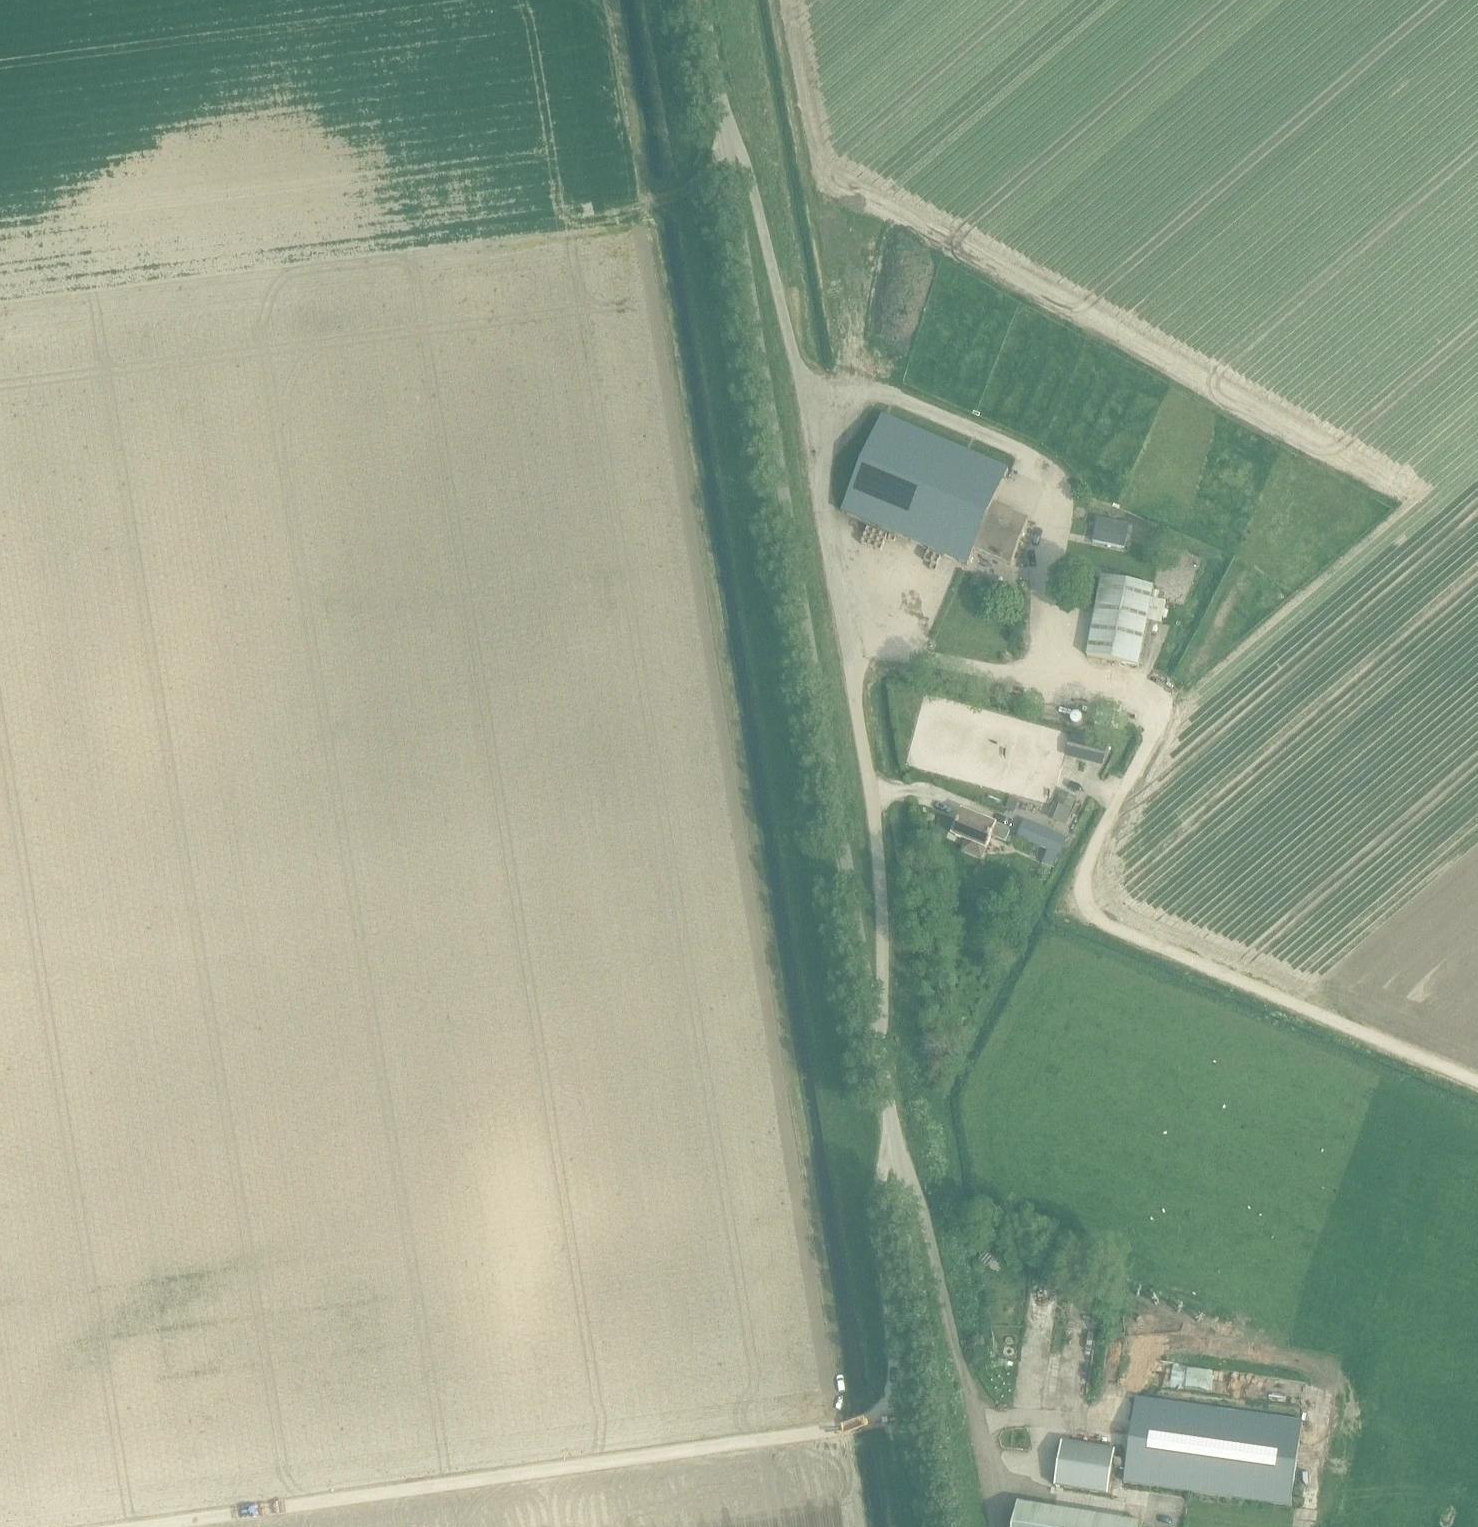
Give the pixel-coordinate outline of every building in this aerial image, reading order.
[(993,506),(1008,470),(884,417),(843,513),(967,566),(974,550),(1009,566),(1028,522),(993,506)] [(1098,519),(1093,542),(1124,548),(1129,525),(1098,519)] [(974,573),(970,584),(981,587),(985,577),(974,573)] [(1087,656),(1139,666),(1148,621),(1154,587),(1102,577),(1096,609),(1088,648),(1087,656)] [(1074,733),(1068,753),(1104,763),(1110,743),(1074,733)] [(1056,804),(1055,804),(1071,812),(1077,799),(1061,792),(1056,804)] [(1071,812),(1055,804),(1048,820),(1065,827),(1071,812)] [(1010,833),(995,826),(995,824),(963,812),(954,836),(967,841),(963,852),(981,860),(986,848),(986,849),(991,836),(1006,843),(1010,833)] [(1017,838),(1060,856),(1067,838),(1024,820),(1017,838)] [(987,1253),(980,1261),(987,1268),(994,1260),(987,1253)] [(1029,1300),(1028,1315),(1040,1316),(1041,1300),(1029,1300)] [(1109,1335),(1107,1364),(1116,1364),(1117,1335),(1109,1335)] [(1124,1482),(1289,1507),(1301,1423),(1136,1399),(1124,1482)] [(1054,1486),(1107,1495),(1114,1451),(1061,1443),(1054,1486)] [(1143,1524),(1017,1503),(1013,1526),(1142,1526),(1143,1524)]
